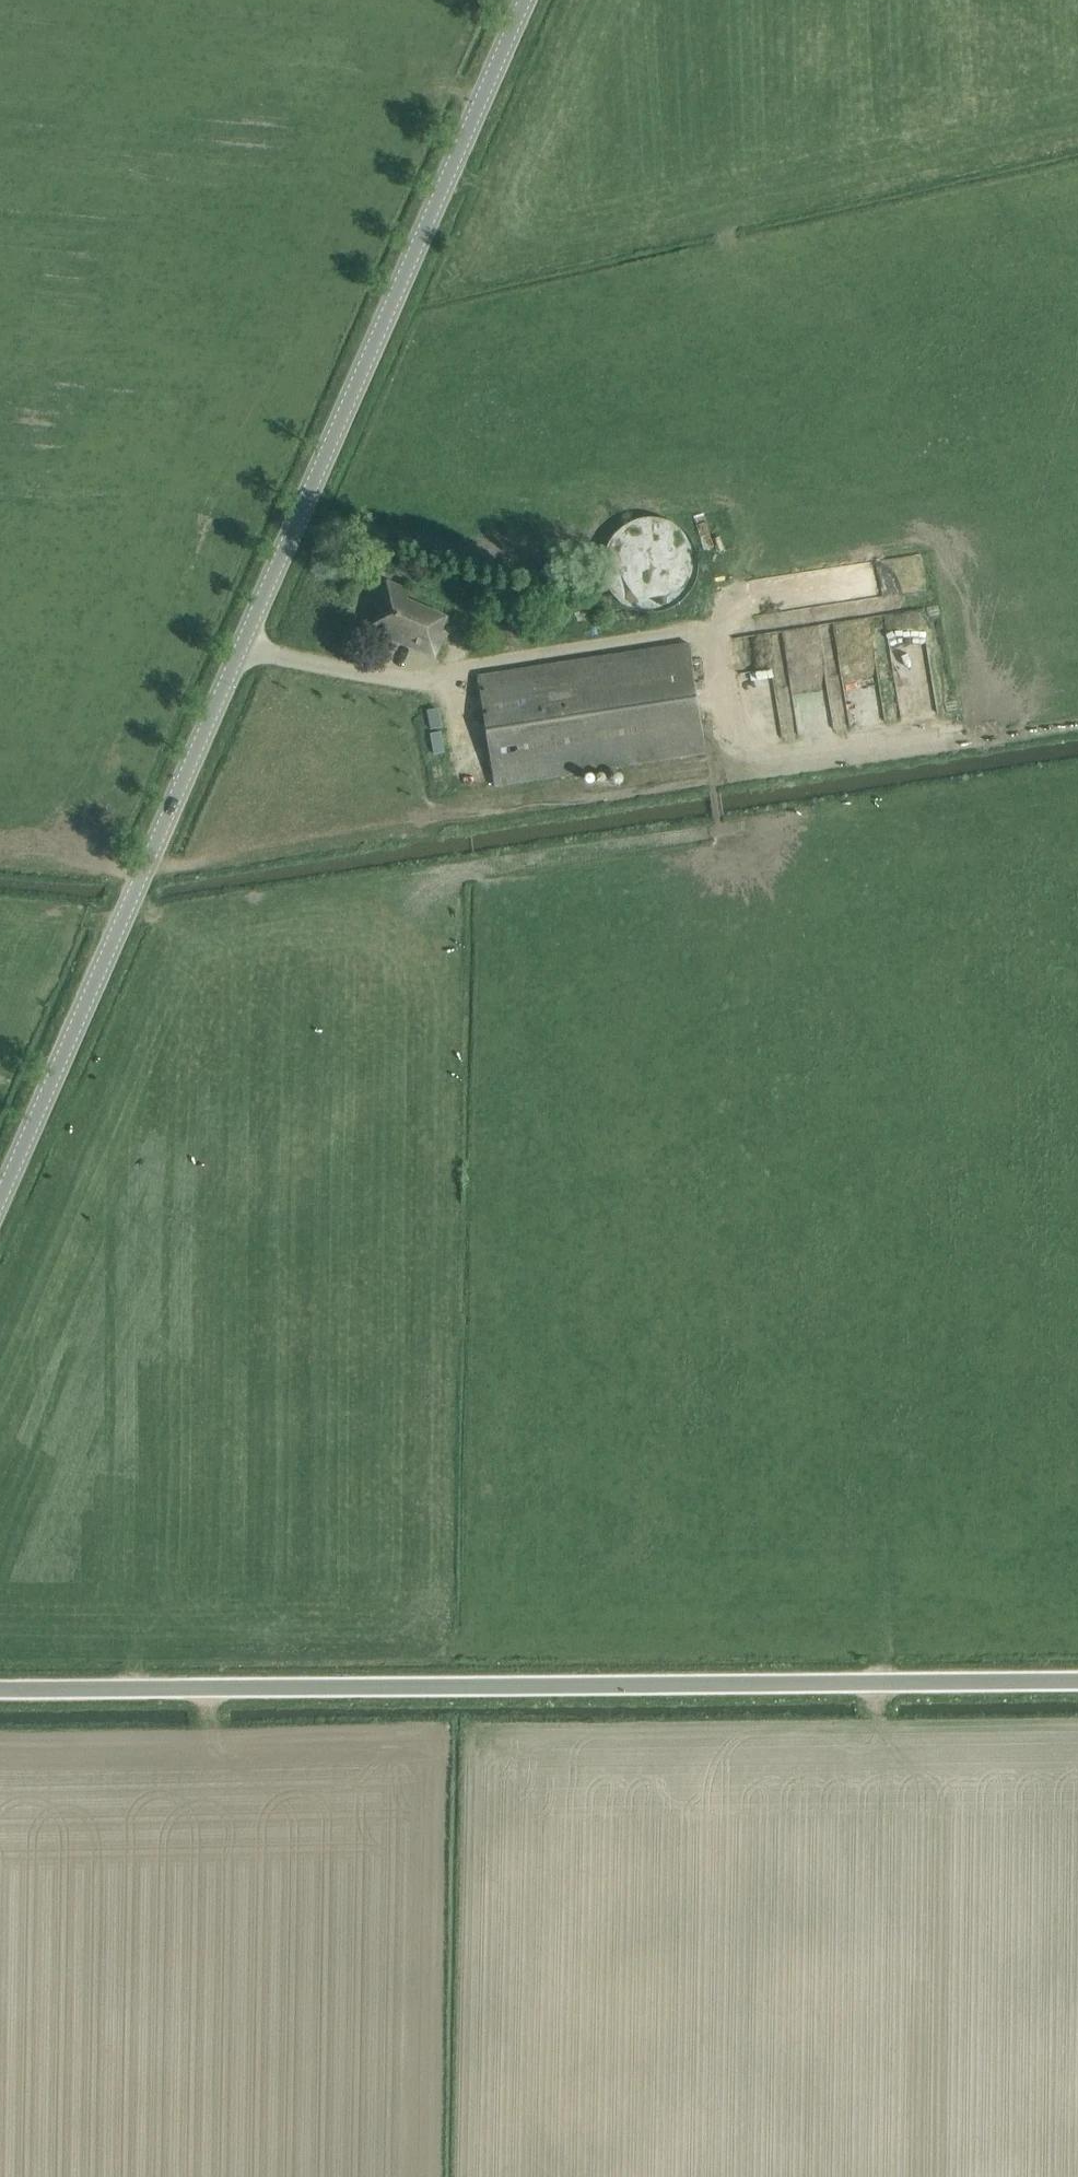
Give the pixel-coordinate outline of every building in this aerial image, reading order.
[(690,594),(695,584),(698,573),(698,562),(695,551),(690,540),(682,532),(672,526),(662,521),(650,520),(639,522),(628,526),(619,532),(611,541),(606,551),(603,562),(603,574),(606,585),(612,595),(619,603),(629,610),(639,614),(651,615),(662,614),(673,610),(682,603),(690,594)] [(387,582),(376,607),(382,609),(375,625),(395,633),(393,639),(434,657),(444,634),(440,632),(446,618),(405,600),(409,592),(387,582)] [(494,786),(516,782),(711,751),(694,642),(477,677),(494,786)]
